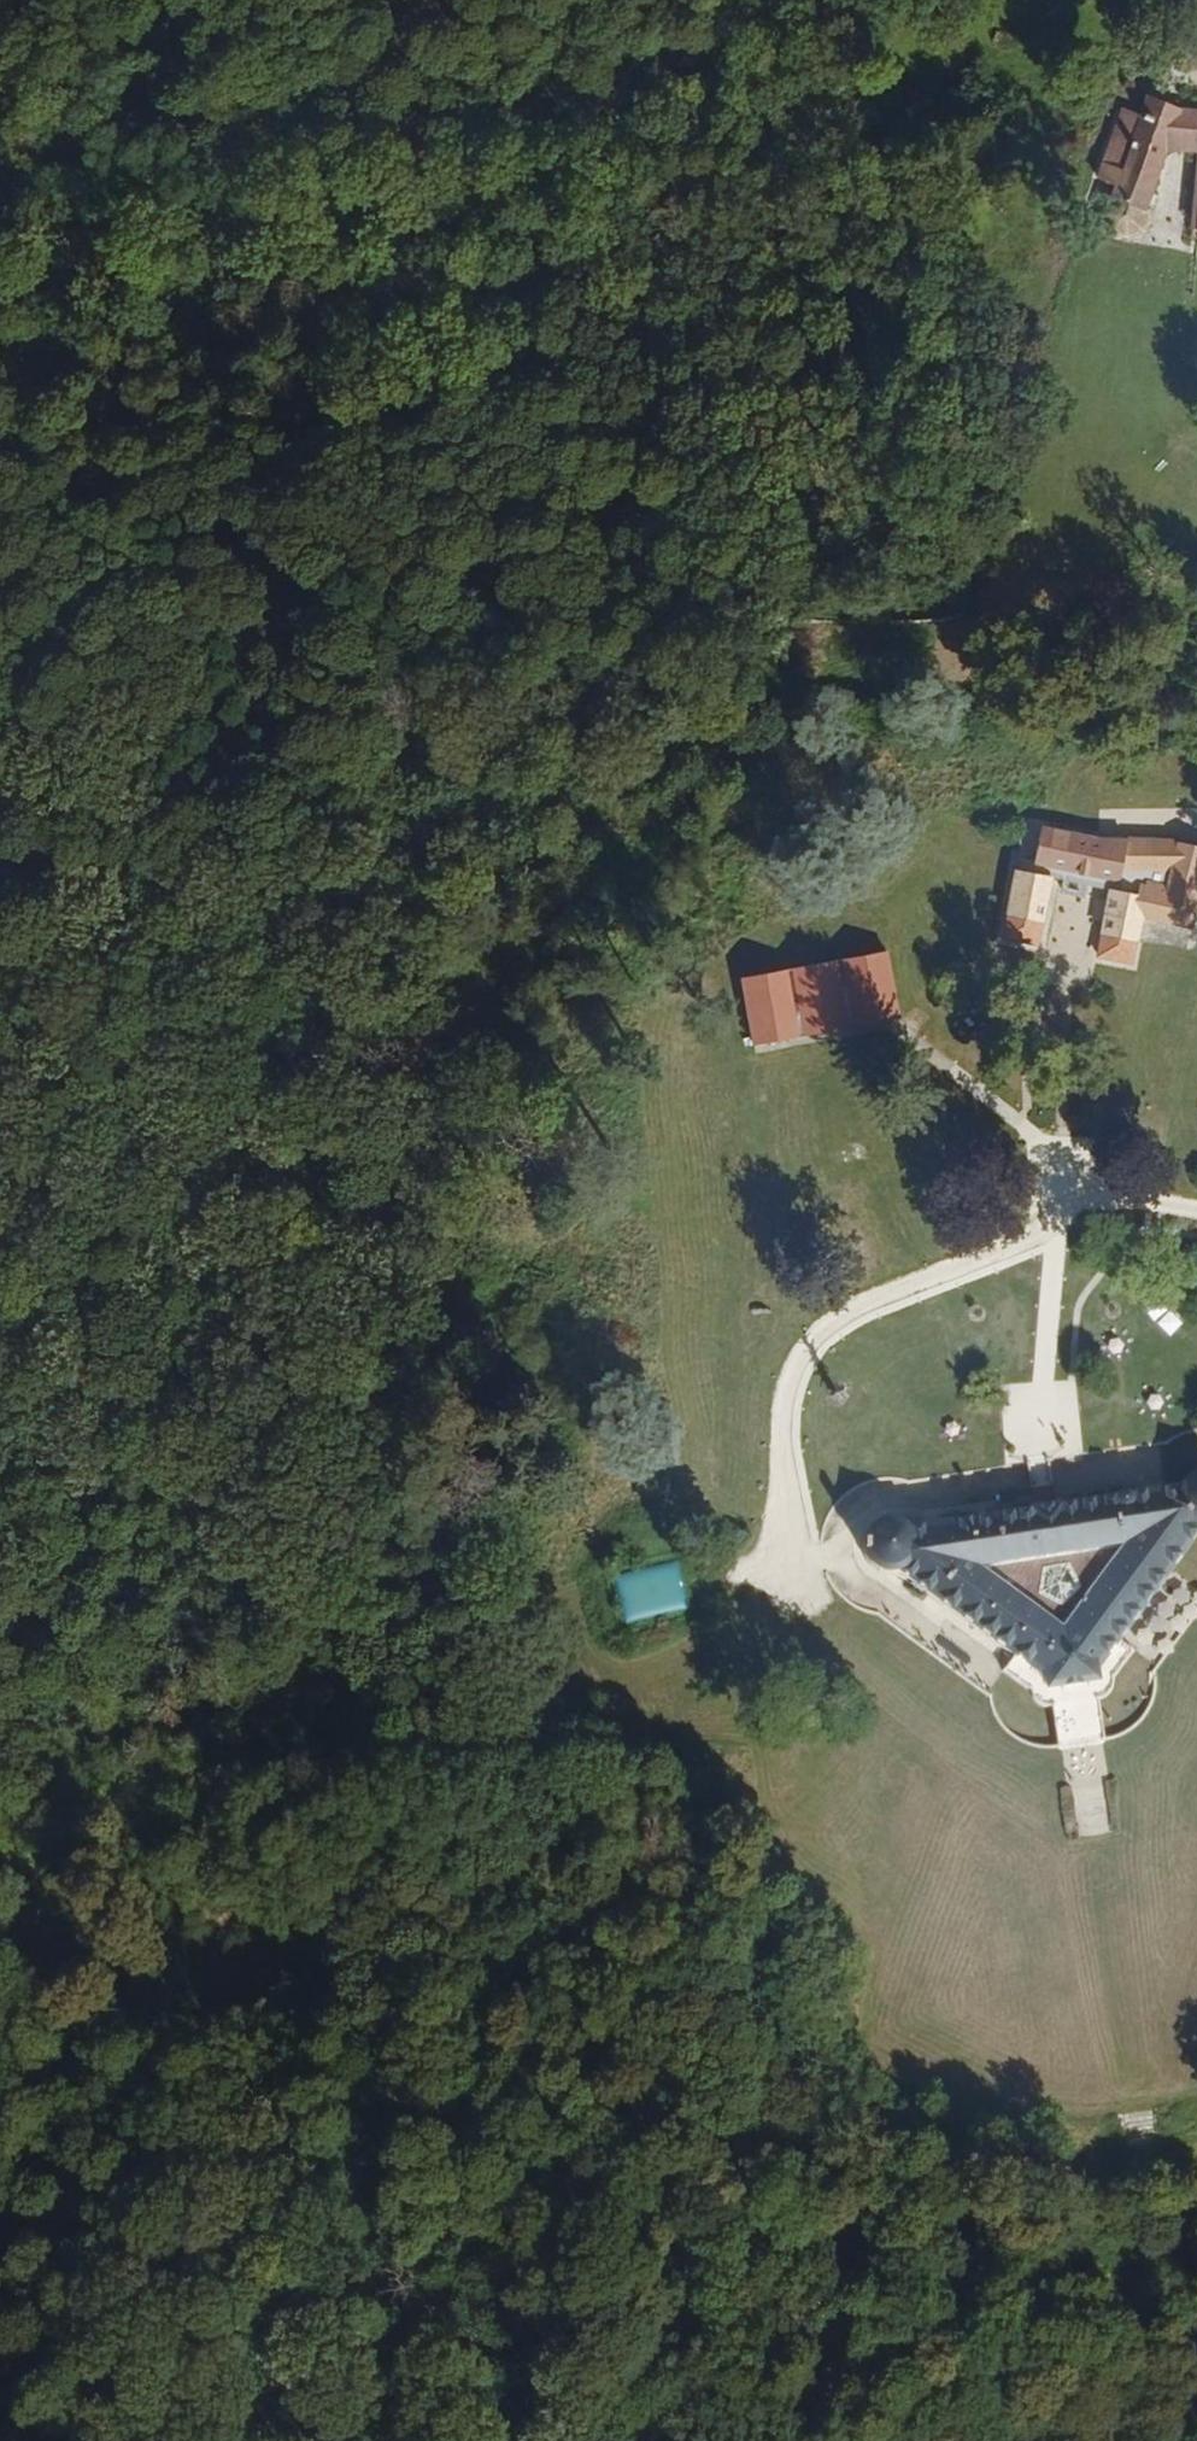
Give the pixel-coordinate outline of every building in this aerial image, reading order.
[(1155,121),(1125,102),(1119,124),(1110,121),(1080,205),(1094,210),(1086,232),(1078,231),(1092,254),(1125,252),(1131,229),(1124,227),(1143,166),(1158,166),(1159,147),(1180,148),(1175,215),(1196,216),(1196,121),(1155,121)] [(1076,844),(1028,834),(1013,877),(998,872),(982,945),(1017,954),(1038,873),(1091,887),(1076,967),(1113,976),(1126,927),(1170,937),(1189,856),(1150,845),(1076,844)] [(847,997),(846,1012),(858,1011),(863,943),(715,929),(711,999),(745,1002),(747,988),(847,997)] [(745,1002),(846,1012),(847,997),(747,988),(745,1002)] [(1185,1472),(1181,1478),(1180,1486),(921,1525),(913,1516),(900,1510),(892,1509),(872,1515),(866,1521),(860,1533),(861,1551),(864,1559),(872,1568),(886,1573),(894,1575),(898,1571),(1071,1697),(1071,1710),(1087,1707),(1086,1699),(1196,1538),(1196,1466),(1185,1472)] [(676,1562),(615,1578),(626,1622),(687,1607),(676,1562)] [(1083,1785),(1075,1786),(1077,1835),(1108,1834),(1106,1776),(1082,1777),(1083,1785)]
